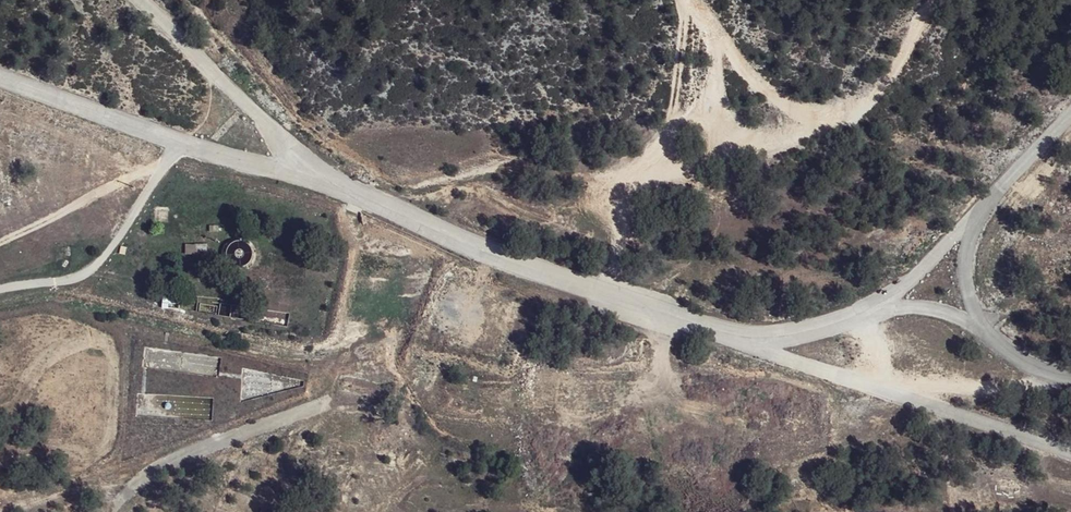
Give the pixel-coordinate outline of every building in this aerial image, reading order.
[(238,241),(226,253),(243,269),(254,257),(238,241)]
